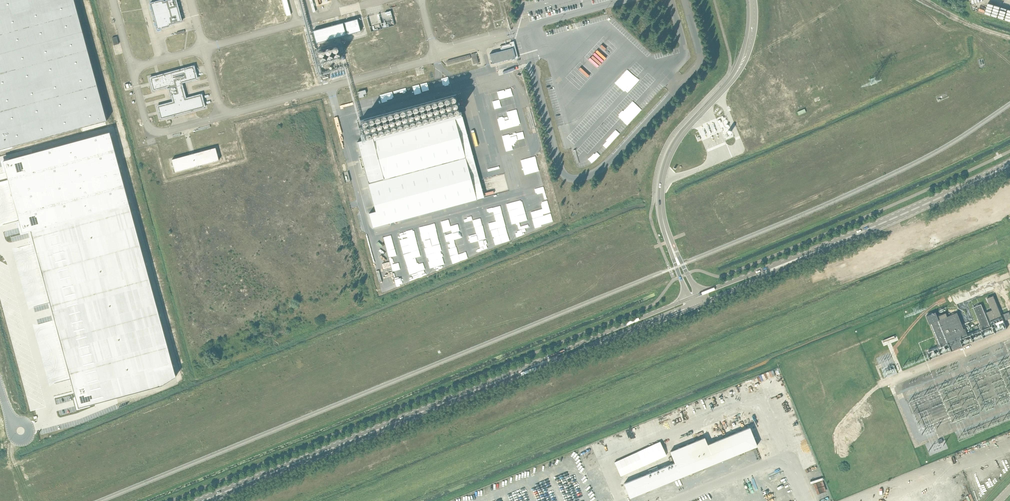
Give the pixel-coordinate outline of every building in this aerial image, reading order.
[(11,146),(107,120),(75,0),(0,0),(0,149),(11,146)] [(177,0),(165,0),(164,0),(159,0),(150,2),(157,30),(171,26),(171,25),(182,22),(177,0)] [(348,35),(361,31),(357,19),(345,22),(348,35)] [(316,43),(346,35),(343,23),(313,31),(316,43)] [(492,64),(517,57),(513,42),(500,46),(501,51),(490,54),(492,64)] [(447,65),(471,59),(470,54),(446,61),(447,65)] [(186,98),(182,83),(198,79),(194,65),(149,77),(153,91),(168,87),(172,101),(157,105),(161,119),(206,107),(202,93),(186,98)] [(459,79),(479,75),(477,67),(457,71),(459,79)] [(428,79),(421,80),(423,88),(430,86),(428,79)] [(663,89),(666,87),(657,79),(654,81),(646,89),(654,98),(663,89)] [(518,103),(516,92),(508,94),(507,88),(494,91),(497,107),(518,103)] [(386,89),(380,91),(382,98),(388,96),(386,89)] [(359,98),(364,97),(363,94),(366,94),(365,90),(358,92),(359,98)] [(611,107),(616,101),(605,90),(599,95),(611,107)] [(380,91),(372,93),(374,101),(381,99),(380,91)] [(373,227),(477,199),(455,118),(461,116),(455,95),(361,120),(366,139),(357,142),(376,211),(369,213),(373,227)] [(599,109),(605,103),(598,97),(587,108),(597,118),(603,113),(599,109)] [(353,99),(341,102),(343,108),(355,106),(353,99)] [(637,117),(641,112),(634,105),(629,110),(637,117)] [(627,127),(635,119),(623,108),(615,116),(627,127)] [(500,114),(503,129),(524,125),(521,112),(510,114),(509,112),(500,114)] [(612,123),(607,128),(617,138),(622,133),(612,123)] [(110,130),(2,159),(4,164),(21,226),(20,226),(22,231),(30,228),(76,396),(75,396),(78,406),(162,383),(176,374),(110,130)] [(507,140),(509,151),(524,148),(523,144),(529,143),(527,131),(512,133),(513,139),(507,140)] [(604,140),(599,145),(605,151),(610,146),(604,140)] [(215,148),(172,160),(175,172),(219,160),(215,148)] [(532,195),(536,216),(542,215),(544,224),(556,221),(550,191),(532,195)] [(525,198),(510,202),(518,235),(534,231),(533,225),(528,226),(527,222),(531,221),(527,204),(524,205),(524,201),(526,201),(525,198)] [(504,203),(488,207),(498,244),(509,241),(508,236),(512,235),(504,203)] [(481,210),(466,214),(468,221),(472,219),(476,233),(472,234),(476,248),(478,248),(479,252),(492,249),(489,237),(482,239),(480,232),(488,230),(486,223),(481,224),(479,218),(477,218),(476,216),(483,214),(481,210)] [(457,252),(469,250),(466,235),(463,236),(462,230),(464,229),(461,215),(448,218),(449,222),(446,223),(446,226),(448,226),(452,247),(456,246),(457,252)] [(435,270),(450,267),(446,249),(445,242),(441,243),(439,236),(442,235),(439,221),(430,223),(432,230),(425,232),(428,246),(437,244),(438,251),(431,253),(432,260),(436,260),(437,263),(433,264),(435,270)] [(414,278),(430,274),(425,258),(423,259),(422,256),(424,255),(421,241),(417,242),(416,235),(419,234),(417,227),(401,231),(402,237),(404,236),(408,251),(414,250),(415,257),(408,258),(410,266),(411,266),(414,278)] [(395,233),(387,235),(391,249),(399,247),(395,233)] [(459,260),(467,259),(466,252),(458,253),(459,260)] [(401,253),(393,256),(396,270),(397,270),(401,284),(407,282),(406,277),(407,276),(404,268),(405,268),(401,253)] [(1007,329),(994,296),(988,299),(992,310),(987,312),(992,326),(995,333),(1007,329)] [(981,304),(973,307),(980,324),(978,324),(981,330),(990,326),(981,304)] [(930,324),(939,320),(938,316),(936,312),(927,315),(930,324)] [(941,355),(971,343),(968,336),(965,328),(964,329),(957,313),(947,316),(946,313),(938,316),(939,320),(930,324),(937,340),(935,340),(938,346),(936,346),(928,350),(929,351),(927,352),(930,360),(941,355)] [(968,336),(971,343),(984,338),(995,333),(992,326),(990,326),(981,330),(968,336)] [(757,446),(750,427),(707,445),(704,438),(670,451),(675,463),(624,483),(630,498),(757,446)] [(660,441),(615,462),(621,476),(666,455),(660,441)]
